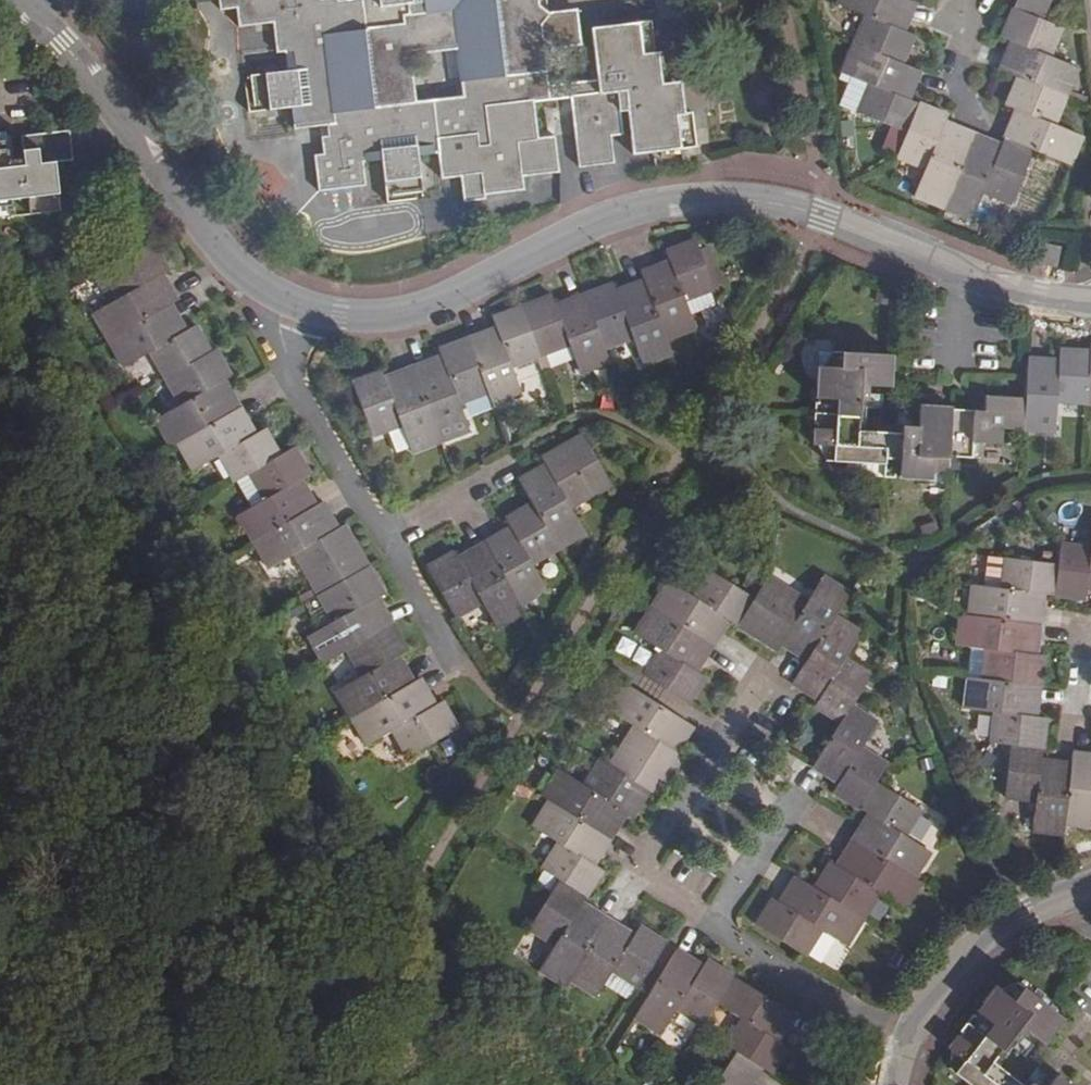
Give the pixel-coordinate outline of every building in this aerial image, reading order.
[(363,9),(339,12),(338,2),(338,0),(330,0),(322,1),(322,0),(219,0),(220,10),(237,7),(239,27),(274,24),(277,53),(285,53),(288,72),(252,76),(256,106),(249,107),(250,113),(292,107),(295,129),(333,125),(334,136),(321,138),(324,156),(315,157),(316,164),(319,190),(365,185),(362,164),(381,162),(385,198),(421,194),(417,158),(436,155),(439,180),(459,177),(462,203),(484,201),(484,195),(523,190),(522,178),(557,173),(553,138),(537,140),(533,106),(569,101),(577,169),(612,165),(609,137),(620,136),(622,142),(629,142),(631,157),(694,149),(690,115),(683,116),(667,118),(664,86),(660,53),(654,54),(651,22),(591,29),(596,80),(548,87),(548,81),(545,59),(554,49),(581,47),(577,11),(549,14),(538,6),(538,0),(362,0),(363,9)] [(338,2),(339,12),(363,9),(362,0),(358,0),(338,2)] [(852,45),(901,64),(913,36),(903,32),(914,3),(906,0),(838,0),(835,6),(863,17),(852,45)] [(1041,21),(1050,0),(1015,0),(1012,9),(1041,21)] [(1060,29),(1041,21),(1012,9),(1000,38),(1010,43),(999,70),(1017,78),(1065,98),(1077,69),(1049,57),(1060,29)] [(857,114),(905,133),(917,104),(907,100),(919,72),(901,64),(852,45),(841,74),(869,85),(857,114)] [(1054,126),(1065,98),(1017,78),(1005,107),(1015,111),(1003,139),(1033,151),(1070,167),(1081,137),(1054,126)] [(683,83),(688,110),(712,106),(707,79),(683,83)] [(667,118),(683,116),(680,83),(664,86),(667,118)] [(913,196),(942,208),(972,134),(944,123),(947,117),(917,104),(905,133),(895,157),(924,169),(913,196)] [(1010,205),(1033,151),(1003,139),(1000,146),(972,134),(942,208),(971,219),(982,193),(1010,205)] [(9,205),(10,218),(56,214),(50,165),(69,164),(66,135),(17,140),(19,160),(20,169),(4,171),(3,162),(0,136),(0,206),(9,205)] [(20,169),(19,160),(3,162),(4,171),(20,169)] [(641,272),(644,280),(667,339),(697,328),(693,320),(685,300),(709,291),(714,289),(696,241),(666,252),(670,262),(641,272)] [(92,312),(108,339),(170,303),(177,300),(161,272),(168,269),(152,243),(102,272),(118,298),(92,312)] [(1064,249),(1047,247),(1044,265),(1061,268),(1064,249)] [(613,283),(584,294),(604,349),(633,338),(643,365),(672,354),(667,339),(644,280),(616,291),(613,283)] [(716,311),(709,291),(685,300),(693,320),(716,311)] [(551,295),(522,306),(541,355),(546,353),(570,344),(580,372),(609,362),(604,349),(584,294),(555,305),(551,295)] [(170,303),(108,339),(123,366),(149,351),(165,378),(211,351),(196,325),(186,331),(170,303)] [(496,328),(468,338),(488,392),(492,405),(522,394),(511,367),(535,358),(541,355),(522,306),(492,317),(496,328)] [(441,356),(413,367),(441,441),(470,430),(459,403),(488,392),(468,338),(438,349),(441,356)] [(211,351),(165,378),(180,404),(154,419),(170,446),(177,442),(239,407),(224,380),(231,375),(215,349),(211,351)] [(1026,397),(1025,429),(1056,431),(1058,401),(1088,403),(1090,360),(1090,350),(1060,349),(1059,359),(1029,357),(1026,397)] [(832,366),(833,351),(819,350),(818,366),(832,366)] [(839,398),(861,400),(862,385),(892,387),(894,354),(833,351),(832,366),(818,366),(815,413),(839,414),(839,398)] [(546,353),(541,355),(547,373),(553,371),(546,353)] [(541,355),(535,358),(541,375),(547,373),(541,355)] [(441,441),(413,367),(385,378),(381,371),(351,382),(372,437),(388,431),(401,425),(410,448),(412,453),(441,441)] [(349,388),(342,391),(347,405),(355,402),(349,388)] [(985,407),(952,406),(949,456),(973,458),(974,442),(1010,445),(1011,428),(1025,429),(1026,397),(986,394),(985,407)] [(859,430),(861,400),(839,398),(839,414),(815,413),(813,445),(815,445),(828,445),(827,458),(826,461),(848,462),(886,464),(887,447),(887,432),(859,430)] [(903,448),(887,447),(886,464),(885,477),(885,478),(933,480),(934,465),(948,466),(949,456),(952,406),(920,404),(919,437),(904,436),(903,448)] [(239,407),(177,442),(193,470),(218,455),(234,481),(249,473),(280,456),(265,428),(255,434),(239,407)] [(401,425),(388,431),(397,453),(410,448),(401,425)] [(888,425),(887,432),(887,447),(903,448),(904,436),(904,426),(888,425)] [(519,479),(533,503),(559,548),(586,533),(569,503),(596,488),(598,492),(612,484),(583,434),(540,458),(544,465),(519,479)] [(828,445),(815,445),(826,458),(827,458),(828,445)] [(294,447),(280,456),(249,473),(264,499),(250,507),(238,514),(254,541),(316,506),(301,480),(310,474),(294,447)] [(886,464),(848,462),(847,475),(885,477),(886,464)] [(934,465),(933,480),(948,474),(948,466),(934,465)] [(249,473),(234,481),(250,507),(264,499),(249,473)] [(323,502),(316,506),(254,541),(269,568),(299,551),(315,577),(309,580),(318,595),(368,566),(345,525),(338,529),(323,502)] [(511,528),(485,542),(521,605),(548,589),(533,562),(559,548),(533,503),(506,519),(511,528)] [(521,605),(485,542),(459,557),(455,551),(427,567),(456,617),(483,602),(498,628),(525,612),(521,605)] [(1090,588),(1090,546),(1061,543),(1059,564),(1055,595),(1086,599),(1088,588),(1090,588)] [(988,556),(984,586),(1003,588),(1006,558),(988,556)] [(1045,594),(1055,595),(1059,564),(1006,558),(1003,588),(984,586),(973,585),(969,616),(1041,625),(1045,594)] [(368,566),(318,595),(333,621),(308,636),(324,663),(347,650),(393,623),(377,597),(384,593),(368,566)] [(669,579),(652,606),(714,644),(729,618),(738,624),(755,597),(711,569),(695,596),(669,579)] [(770,575),(755,597),(738,624),(778,650),(783,643),(808,659),(836,615),(851,592),(824,576),(805,605),(781,589),(784,584),(770,575)] [(714,644),(652,606),(635,632),(661,648),(645,675),(689,702),(706,676),(696,670),(714,644)] [(864,632),(836,615),(808,659),(793,682),(819,699),(816,705),(841,722),(852,704),(873,673),(847,657),(864,632)] [(1037,655),(1041,625),(969,616),(961,615),(958,646),(972,647),(986,649),(983,679),(1041,686),(1045,656),(1037,655)] [(393,623),(347,650),(363,676),(337,690),(352,718),(414,682),(399,656),(409,650),(393,623)] [(986,649),(972,647),(969,678),(983,679),(986,649)] [(421,677),(414,682),(352,718),(368,745),(394,730),(408,757),(409,756),(423,749),(459,728),(443,700),(436,704),(421,677)] [(1037,717),(1041,686),(983,679),(969,678),(965,708),(996,712),(992,743),(1012,746),(1044,749),(1048,718),(1037,717)] [(611,764),(650,790),(659,796),(684,757),(677,752),(694,725),(681,717),(627,683),(610,710),(640,729),(624,754),(619,751),(611,764)] [(879,722),(852,704),(841,722),(814,766),(840,782),(834,791),(861,807),(878,781),(889,764),(863,747),(879,722)] [(1043,760),(1044,749),(1012,746),(1006,797),(1037,801),(1033,831),(1065,835),(1066,824),(1073,764),(1043,760)] [(426,755),(423,749),(409,756),(413,763),(426,755)] [(1073,764),(1066,824),(1090,827),(1090,755),(1074,752),(1073,764)] [(633,816),(650,790),(611,764),(601,758),(585,784),(560,768),(543,795),(550,800),(611,838),(627,813),(633,816)] [(922,809),(878,781),(861,807),(870,813),(854,839),(915,877),(932,852),(905,835),(922,809)] [(595,863),(611,838),(550,800),(534,826),(560,842),(543,868),(560,879),(587,896),(604,869),(595,863)] [(915,877),(854,839),(838,865),(832,861),(815,887),(863,918),(880,892),(905,908),(921,882),(915,877)] [(863,918),(815,887),(796,876),(780,901),(773,897),(757,924),(806,955),(822,929),(847,944),(863,918)] [(583,902),(587,896),(560,879),(530,928),(556,945),(540,969),(567,986),(571,979),(609,918),(583,902)] [(635,935),(609,918),(571,979),(597,996),(605,984),(613,970),(636,984),(639,986),(667,943),(641,926),(635,935)] [(705,1025),(718,1003),(735,976),(708,960),(705,966),(679,949),(636,1017),(664,1034),(679,1009),(705,1025)] [(627,998),(636,984),(613,970),(605,984),(627,998)] [(727,1045),(736,1051),(764,1068),(772,1073),(788,1047),(778,1041),(795,1014),(735,976),(718,1003),(743,1019),(727,1045)] [(1010,978),(996,987),(1007,996),(1016,984),(1010,978)] [(993,1026),(1010,1039),(1020,1027),(1044,1046),(1063,1021),(1016,984),(1007,996),(996,987),(966,1025),(983,1039),(993,1026)] [(968,1084),(1012,1084),(1015,1081),(992,1063),(1010,1039),(993,1026),(983,1039),(966,1025),(947,1049),(949,1050),(958,1057),(948,1069),(968,1084)] [(941,1064),(948,1069),(958,1057),(949,1050),(947,1049),(941,1064)] [(764,1068),(736,1051),(728,1064),(756,1082),(764,1068)] [(728,1064),(720,1077),(732,1084),(754,1084),(756,1082),(728,1064)] [(1032,1084),(1019,1075),(1015,1081),(1012,1084),(1032,1084)] [(1057,1076),(1050,1084),(1069,1084),(1057,1076)]
